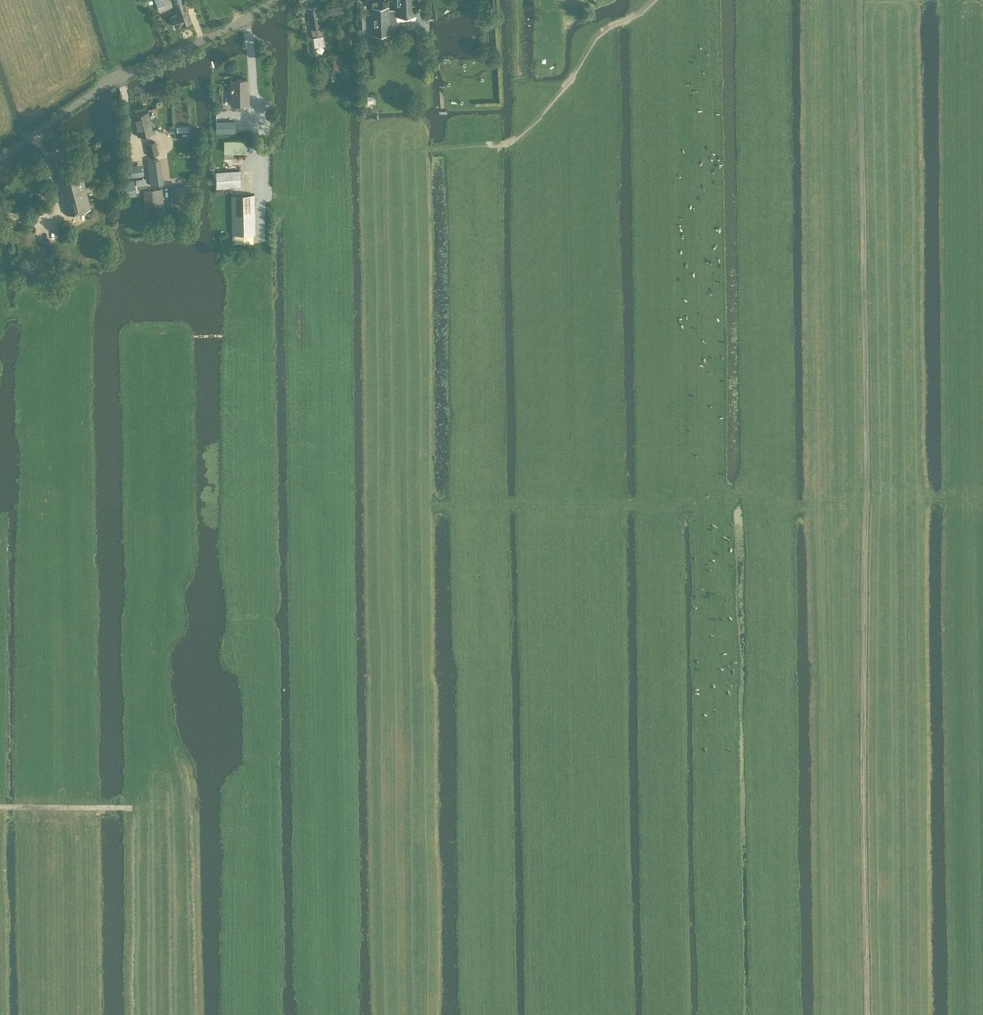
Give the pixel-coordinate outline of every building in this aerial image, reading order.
[(157,6),(173,0),(178,13),(172,15),(172,16),(175,25),(181,23),(191,20),(184,0),(155,0),(157,6)] [(396,8),(388,8),(388,6),(372,7),(372,33),(388,32),(388,12),(396,12),(396,14),(415,13),(415,0),(395,0),(396,8)] [(330,13),(335,12),(335,14),(347,13),(347,4),(334,6),(334,7),(329,8),(330,13)] [(311,28),(312,36),(306,37),(309,55),(315,54),(314,46),(325,44),(323,35),(322,35),(318,6),(308,8),(311,28)] [(343,67),(342,59),(333,60),(334,68),(343,67)] [(231,79),(231,103),(249,102),(248,79),(231,79)] [(138,135),(154,131),(149,110),(133,113),(138,135)] [(217,131),(235,131),(235,120),(217,121),(217,131)] [(246,150),(245,140),(224,141),(224,151),(246,150)] [(149,155),(158,153),(156,141),(147,143),(149,155)] [(162,184),(158,155),(147,157),(151,185),(162,184)] [(67,212),(90,206),(78,158),(55,164),(67,212)] [(130,165),(131,176),(143,175),(142,164),(130,165)] [(217,188),(240,186),(239,169),(217,170),(217,188)] [(147,184),(146,177),(141,178),(121,181),(123,188),(125,188),(126,196),(138,194),(137,185),(147,184)] [(164,212),(162,188),(144,190),(146,214),(164,212)] [(189,188),(170,190),(172,205),(190,203),(189,188)] [(253,194),(233,194),(233,232),(254,232),(253,194)]
